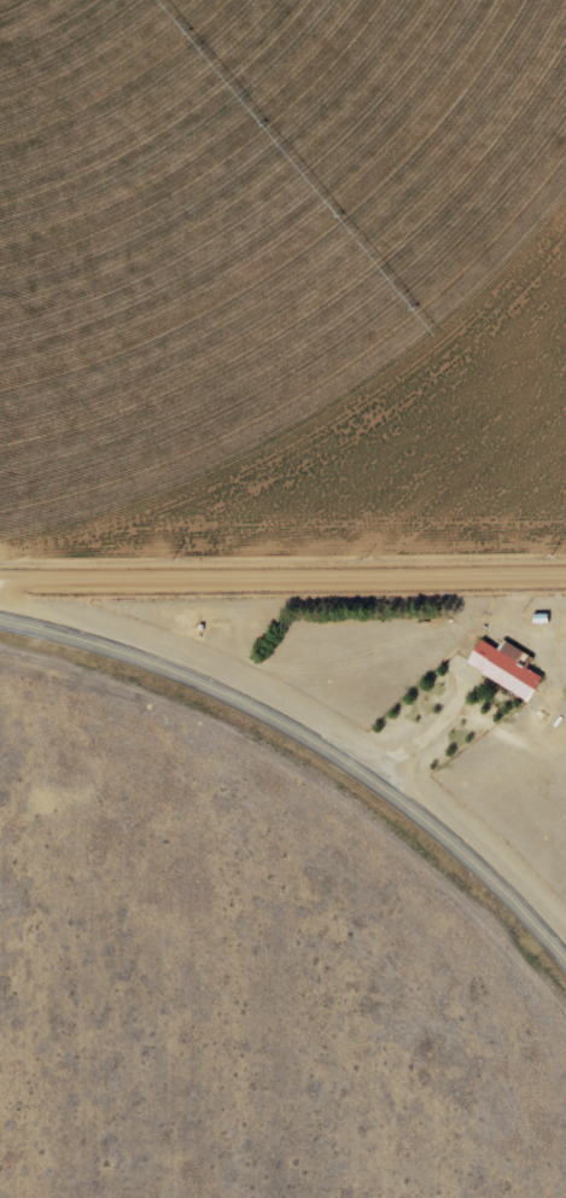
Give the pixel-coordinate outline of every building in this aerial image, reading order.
[(479,639),(496,650),(501,640),(529,658),(523,667),(541,677),(525,702),(480,674),(482,671),(466,662),(479,639)]
